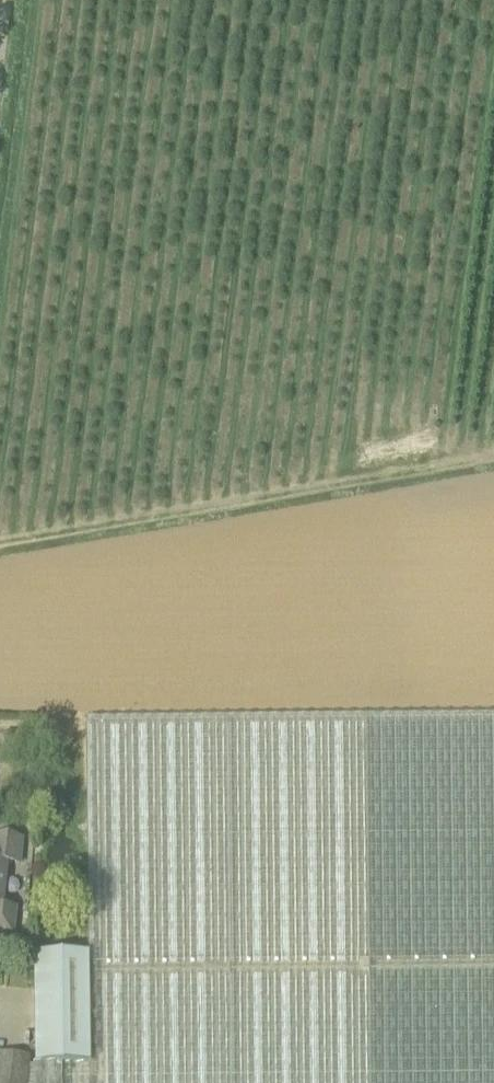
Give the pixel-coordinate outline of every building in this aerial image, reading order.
[(108,718),(86,719),(88,956),(89,1065),(33,1065),(33,1082),(493,1082),(493,715),(367,717),(108,718)] [(15,935),(17,910),(2,908),(7,863),(20,864),(22,839),(0,837),(0,934),(15,935)] [(32,956),(33,1065),(89,1065),(88,956),(32,956)] [(30,1057),(0,1054),(0,1082),(27,1082),(30,1057)]
